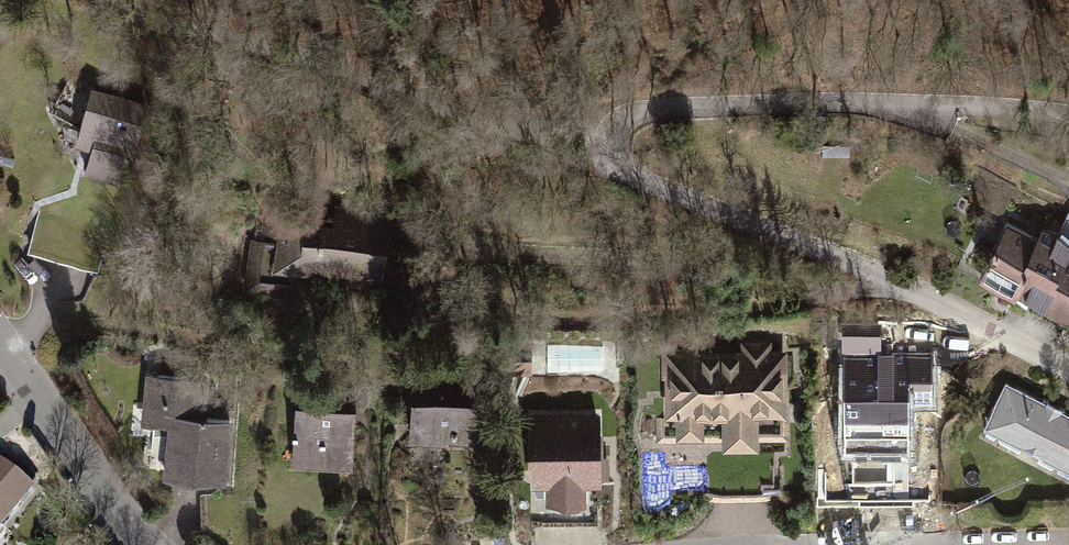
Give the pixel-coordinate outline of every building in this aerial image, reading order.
[(132,160),(148,102),(90,86),(74,144),(90,149),(83,172),(117,181),(123,158),(132,160)] [(295,272),(382,284),(392,212),(336,204),(333,224),(321,222),(324,202),(266,194),(261,229),(257,228),(255,239),(251,238),(244,291),(292,297),(295,272)] [(1044,227),(1039,237),(1007,222),(978,279),(1029,305),(1033,297),(1068,315),(1068,240),(1044,227)] [(915,409),(936,409),(935,348),(894,348),(894,321),(832,322),(833,348),(861,348),(862,387),(854,388),(854,407),(861,414),(910,413),(915,409)] [(760,439),(788,439),(787,350),(771,350),(771,340),(741,341),(741,350),(699,350),(699,348),(662,348),(663,378),(667,378),(667,418),(656,418),(656,441),(723,441),(723,450),(760,450),(760,439)] [(533,373),(531,341),(511,342),(513,374),(533,373)] [(163,480),(226,486),(232,422),(205,420),(209,379),(145,373),(140,426),(168,428),(163,480)] [(1066,412),(1067,410),(1044,399),(1043,401),(1006,383),(984,428),(1023,448),(1025,445),(1041,454),(1040,456),(1068,470),(1068,414),(1066,412)] [(447,442),(479,444),(482,402),(412,399),(409,444),(447,446),(447,442)] [(292,467),(353,470),(356,408),(295,405),(292,467)] [(586,487),(603,487),(602,412),(531,413),(532,489),(546,488),(546,506),(586,505),(586,487)] [(35,490),(0,461),(0,532),(35,490)]
